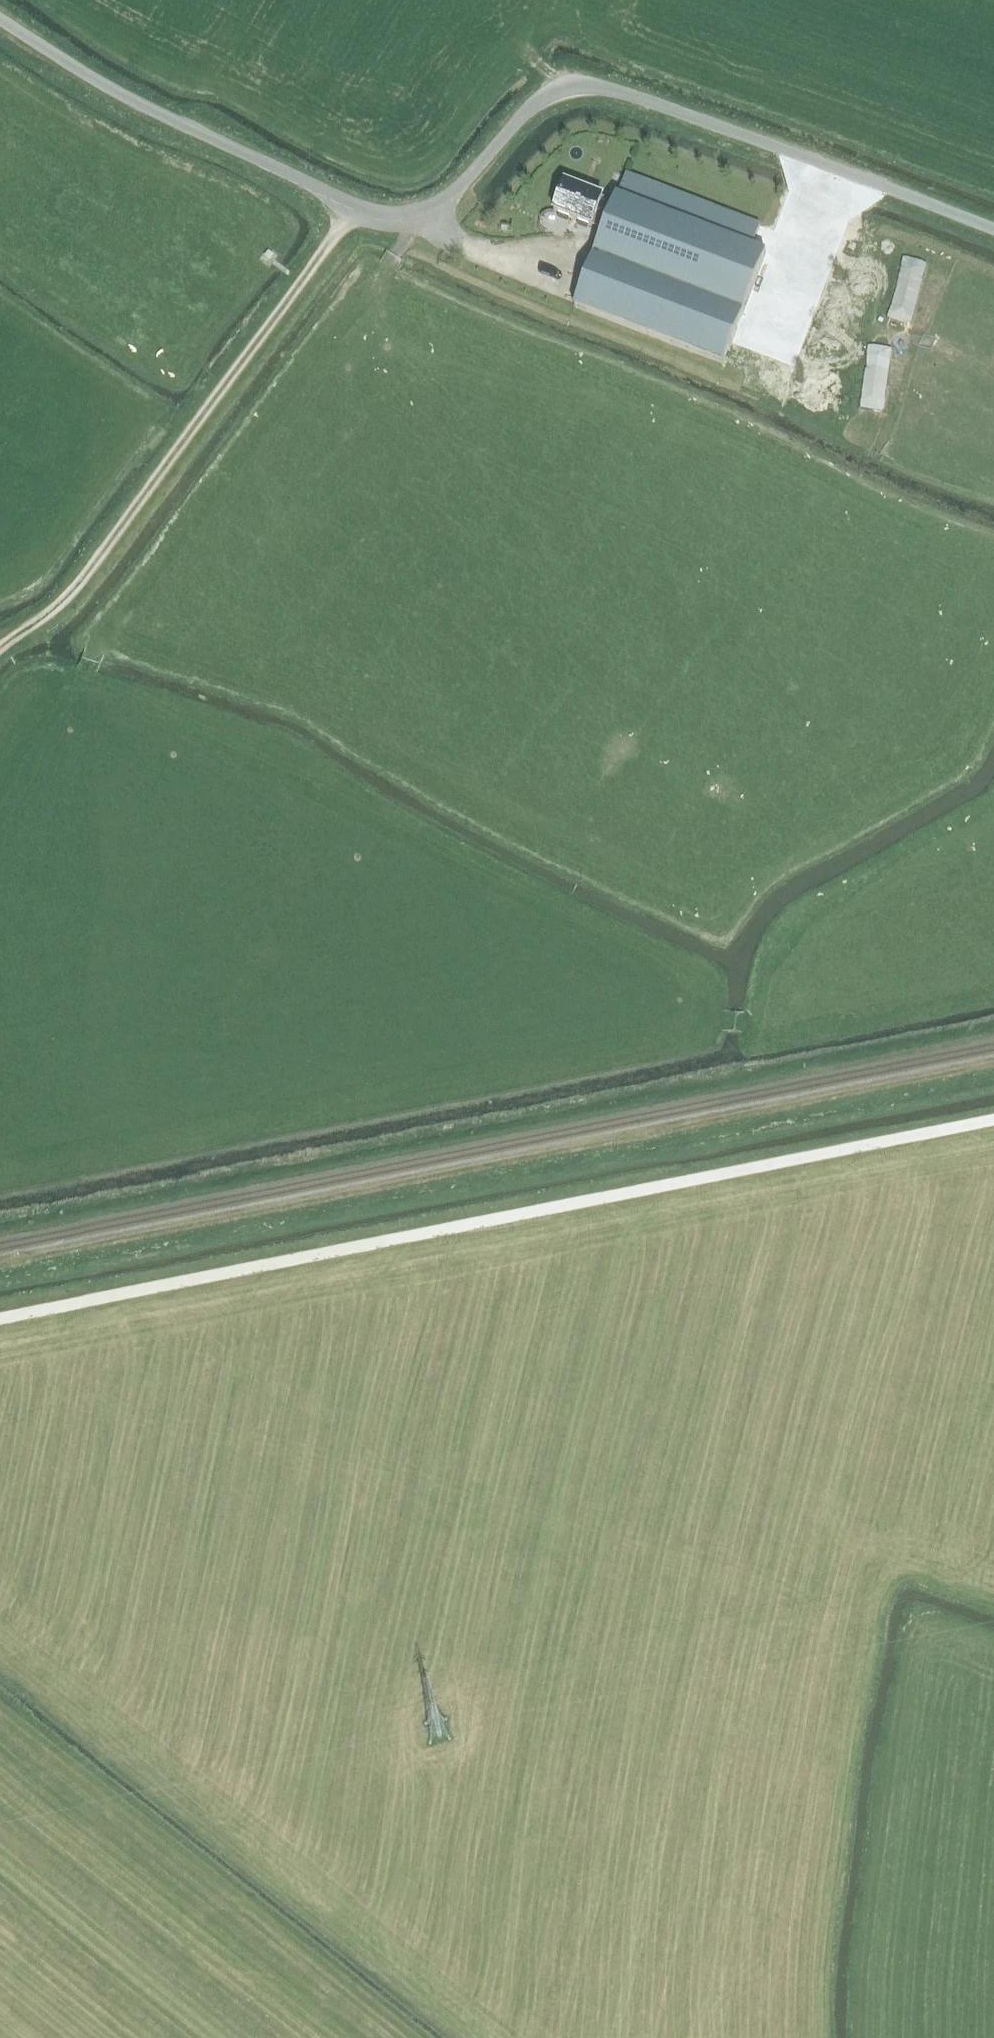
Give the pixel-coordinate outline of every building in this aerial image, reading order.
[(724,365),(766,254),(751,248),(760,226),(626,175),(618,197),(616,196),(614,203),(602,199),(603,198),(565,183),(554,212),(592,227),(595,218),(606,222),(574,307),(724,365)] [(900,246),(875,304),(897,314),(923,256),(900,246)] [(856,385),(880,395),(904,336),(880,326),(856,385)]
